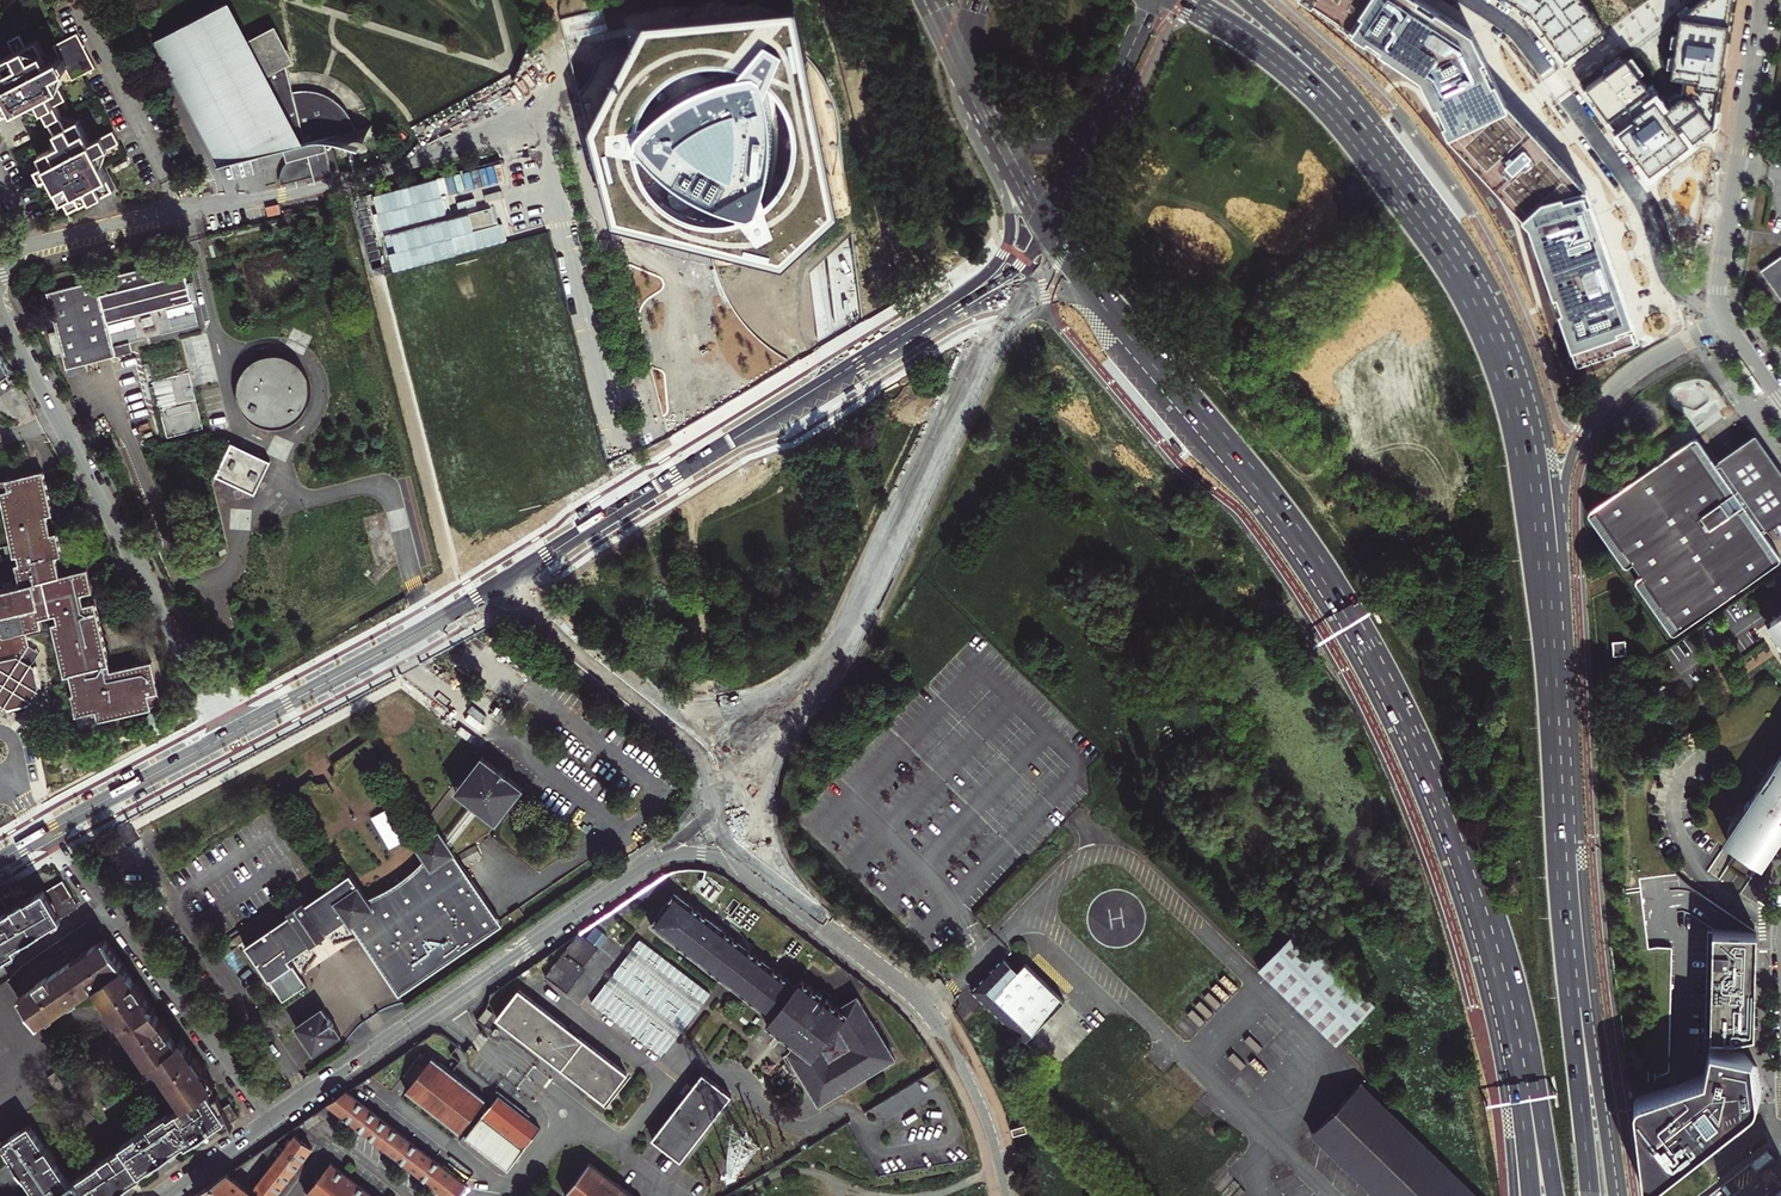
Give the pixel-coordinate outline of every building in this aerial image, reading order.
[(162,38),(226,161),(217,163),(218,165),(234,161),(235,165),(262,158),(261,154),(287,148),(290,159),(287,161),(284,164),(282,167),(280,171),(280,175),(279,179),(280,182),(281,186),(303,179),(306,181),(310,182),(315,182),(314,180),(333,176),(327,151),(329,150),(326,138),(373,126),(373,124),(357,128),(353,118),(346,108),(337,101),(326,94),(314,90),(302,90),(294,91),(287,65),(296,60),(277,25),(255,37),(235,0),(231,0),(162,38)] [(1578,358),(1635,338),(1591,210),(1584,189),(1503,101),(1488,69),(1469,32),(1420,0),(1316,0),(1423,73),(1453,136),(1531,221),(1578,358)] [(1534,14),(1544,29),(1567,59),(1608,30),(1585,0),(1511,0),(1534,14)] [(1716,123),(1724,66),(1733,0),(1704,0),(1681,17),(1671,76),(1684,78),(1682,97),(1664,109),(1626,58),(1587,87),(1607,113),(1650,171),(1688,144),(1716,123)] [(798,10),(646,22),(589,132),(614,220),(785,263),(838,214),(832,174),(838,155),(840,135),(839,121),(835,102),(827,84),(820,71),(808,56),(798,10)] [(0,109),(4,115),(26,103),(37,97),(43,109),(45,113),(48,118),(62,144),(39,155),(45,166),(34,172),(40,183),(51,177),(68,211),(93,199),(101,195),(111,189),(114,188),(105,172),(103,167),(102,166),(96,154),(108,148),(119,142),(113,131),(90,143),(78,120),(67,126),(61,115),(55,103),(66,97),(61,86),(54,74),(66,68),(72,80),(95,68),(77,34),(54,46),(60,57),(49,63),(42,51),(37,40),(25,46),(19,35),(8,41),(14,52),(0,60),(0,108),(0,109)] [(1773,242),(1763,240),(1762,248),(1773,250),(1773,242)] [(1760,270),(1780,301),(1780,255),(1760,270)] [(160,264),(49,292),(68,368),(133,351),(131,342),(198,325),(194,309),(196,308),(187,273),(172,277),(171,272),(167,269),(162,270),(160,264)] [(64,352),(59,331),(50,334),(56,355),(64,352)] [(12,371),(3,356),(4,355),(0,349),(0,378),(12,371)] [(203,428),(189,373),(153,382),(167,438),(203,428)] [(1589,515),(1623,565),(1628,566),(1633,563),(1640,575),(1636,578),(1636,584),(1670,632),(1675,632),(1780,559),(1780,554),(1764,530),(1780,519),(1780,469),(1778,465),(1756,434),(1718,461),(1700,438),(1695,437),(1589,511),(1589,515)] [(234,442),(219,474),(258,493),(274,460),(234,442)] [(0,480),(0,497),(19,584),(0,588),(0,704),(10,710),(32,704),(43,685),(37,663),(33,661),(22,655),(28,644),(24,630),(41,626),(39,617),(54,614),(56,621),(50,623),(62,676),(68,675),(72,693),(69,694),(74,716),(94,712),(96,721),(150,709),(149,706),(160,704),(150,661),(109,670),(94,602),(82,605),(80,594),(91,592),(86,569),(58,575),(54,556),(60,555),(55,531),(49,533),(45,515),(51,514),(42,471),(0,480)] [(39,650),(28,644),(22,655),(33,661),(39,650)] [(525,784),(483,753),(457,788),(475,801),(483,807),(499,819),(525,784)] [(1776,760),(1770,768),(1773,770),(1766,779),(1760,788),(1758,787),(1747,802),(1745,801),(1741,807),(1742,807),(1741,808),(1740,809),(1738,810),(1737,811),(1736,812),(1734,813),(1733,814),(1733,815),(1732,817),(1731,818),(1730,819),(1729,820),(1729,822),(1728,823),(1728,824),(1727,826),(1727,828),(1726,830),(1726,833),(1726,835),(1727,838),(1727,840),(1728,843),(1729,845),(1730,847),(1732,849),(1734,851),(1735,853),(1738,855),(1741,857),(1744,859),(1747,860),(1749,860),(1751,861),(1752,861),(1754,861),(1756,861),(1757,860),(1760,860),(1763,859),(1766,858),(1768,857),(1771,855),(1773,854),(1775,852),(1777,849),(1779,846),(1780,842),(1780,840),(1780,763),(1776,760)] [(1768,766),(1762,776),(1766,779),(1773,770),(1770,768),(1768,766)] [(1762,776),(1755,785),(1758,787),(1760,788),(1766,779),(1762,776)] [(483,807),(475,801),(450,833),(456,842),(483,807)] [(450,833),(446,827),(423,843),(431,855),(416,869),(402,880),(391,887),(381,891),(374,893),(362,875),(357,868),(342,878),(313,898),(311,894),(295,905),(297,909),(249,942),(274,978),(271,980),(285,1000),(309,984),(291,959),(305,942),(314,933),(319,940),(334,929),(330,923),(338,918),(349,914),(351,918),(402,992),(510,918),(462,851),(456,842),(450,833)] [(1715,856),(1711,874),(1717,875),(1722,857),(1715,856)] [(62,882),(60,883),(45,892),(44,890),(41,892),(26,901),(25,899),(12,907),(13,908),(0,916),(0,965),(2,964),(0,961),(6,958),(16,952),(13,947),(24,941),(27,939),(29,941),(33,939),(35,937),(34,935),(38,932),(60,919),(59,918),(71,911),(77,907),(62,882)] [(650,896),(653,894),(649,888),(617,908),(626,923),(650,908),(649,906),(655,903),(650,896)] [(796,985),(674,892),(650,925),(771,1018),(768,1022),(795,1043),(788,1054),(819,1105),(895,1058),(857,997),(836,1008),(799,981),(796,985)] [(338,918),(330,923),(334,929),(351,918),(349,914),(338,918)] [(607,936),(595,927),(586,939),(578,933),(546,977),(567,993),(584,970),(582,968),(607,936)] [(1374,1003),(1296,929),(1258,969),(1336,1045),(1374,1003)] [(1756,935),(1706,930),(1704,1036),(1752,1037),(1754,983),(1756,935)] [(319,940),(314,933),(305,942),(291,959),(319,940)] [(708,995),(637,940),(589,1002),(661,1056),(708,995)] [(19,998),(37,1026),(61,1010),(68,1005),(95,987),(101,996),(107,1004),(110,1008),(127,1033),(131,1039),(135,1045),(148,1065),(153,1061),(175,1093),(180,1101),(184,1107),(168,1118),(166,1115),(150,1127),(149,1126),(137,1134),(137,1135),(120,1147),(122,1150),(112,1156),(111,1155),(99,1163),(100,1164),(69,1185),(53,1161),(54,1160),(46,1148),(45,1149),(28,1125),(1,1144),(13,1161),(15,1165),(13,1167),(15,1170),(18,1174),(20,1172),(23,1176),(36,1195),(112,1195),(118,1191),(127,1186),(141,1176),(139,1174),(157,1162),(163,1158),(169,1154),(184,1144),(185,1146),(195,1139),(202,1134),(210,1129),(225,1119),(229,1125),(237,1119),(227,1105),(219,1110),(206,1092),(211,1089),(209,1085),(207,1083),(206,1080),(200,1072),(201,1071),(193,1059),(192,1060),(180,1042),(175,1046),(167,1033),(168,1033),(160,1020),(158,1021),(140,995),(142,994),(133,982),(132,983),(103,941),(76,959),(48,978),(47,977),(35,985),(36,986),(19,998)] [(1064,1000),(1025,963),(1018,971),(1003,956),(971,990),(1024,1042),(1064,1000)] [(626,1074),(519,991),(497,1019),(604,1103),(626,1074)] [(346,1035),(325,1005),(297,1024),(319,1054),(346,1035)] [(492,1013),(487,1008),(478,1019),(483,1024),(492,1013)] [(1742,1053),(1709,1046),(1702,1075),(1639,1095),(1635,1098),(1633,1102),(1633,1109),(1644,1194),(1678,1167),(1716,1138),(1750,1113),(1753,1110),(1755,1107),(1757,1104),(1758,1101),(1759,1098),(1759,1093),(1758,1087),(1756,1067),(1742,1053)] [(430,1060),(421,1053),(404,1075),(413,1082),(405,1092),(459,1134),(468,1123),(475,1128),(462,1145),(499,1174),(539,1123),(501,1094),(488,1110),(481,1105),(485,1099),(431,1058),(430,1060)] [(56,1072),(47,1078),(57,1092),(65,1086),(56,1072)] [(731,1096),(702,1074),(652,1139),(681,1161),(731,1096)] [(1360,1084),(1312,1135),(1375,1195),(1476,1195),(1360,1084)] [(346,1092),(329,1104),(447,1195),(472,1195),(475,1192),(346,1092)] [(1025,1125),(1011,1129),(1013,1136),(1027,1132),(1025,1125)] [(294,1134),(284,1146),(275,1140),(261,1150),(274,1161),(250,1191),(228,1173),(197,1193),(201,1195),(276,1195),(313,1148),(294,1134)] [(733,1159),(757,1175),(765,1163),(761,1160),(766,1153),(737,1134),(728,1147),(737,1153),(733,1159)] [(1761,1161),(1768,1169),(1780,1156),(1780,1150),(1778,1146),(1761,1161)] [(1780,1191),(1780,1174),(1768,1169),(1761,1161),(1772,1147),(1707,1195),(1776,1195),(1780,1191)] [(589,1162),(564,1195),(565,1195),(632,1195),(613,1181),(589,1162)] [(331,1164),(306,1195),(307,1195),(372,1195),(331,1164)]
